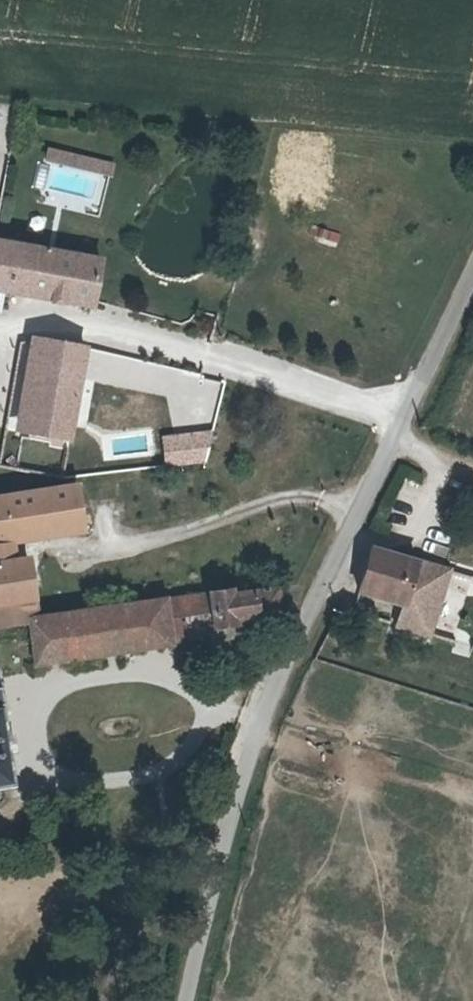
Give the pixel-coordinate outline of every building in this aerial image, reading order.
[(102,211),(112,159),(42,147),(33,198),(102,211)] [(339,235),(324,231),(322,239),(337,243),(339,235)] [(98,304),(106,261),(0,240),(0,286),(98,304)] [(256,241),(252,244),(257,251),(262,247),(256,241)] [(380,267),(373,268),(375,277),(382,276),(380,267)] [(74,439),(91,347),(43,338),(25,429),(74,439)] [(27,622),(32,621),(34,621),(31,597),(16,598),(9,541),(83,529),(78,488),(0,499),(0,626),(27,622)] [(369,552),(356,594),(403,609),(398,628),(429,638),(444,588),(469,596),(472,584),(472,582),(369,552)] [(204,593),(206,615),(208,629),(232,627),(231,623),(279,615),(277,604),(275,596),(274,588),(231,594),(230,594),(230,589),(204,593)] [(164,622),(179,619),(206,615),(204,593),(159,600),(160,601),(161,610),(164,622)] [(167,632),(181,631),(179,619),(164,622),(161,610),(160,601),(159,600),(112,608),(119,656),(169,648),(167,632)] [(99,657),(119,656),(112,608),(63,616),(63,623),(65,630),(66,639),(94,635),(98,653),(99,657)] [(32,621),(27,622),(34,668),(99,657),(98,653),(94,635),(66,639),(65,630),(63,623),(63,616),(34,621),(32,621)] [(167,632),(169,648),(184,646),(181,631),(167,632)] [(10,788),(0,710),(0,790),(10,788)]
